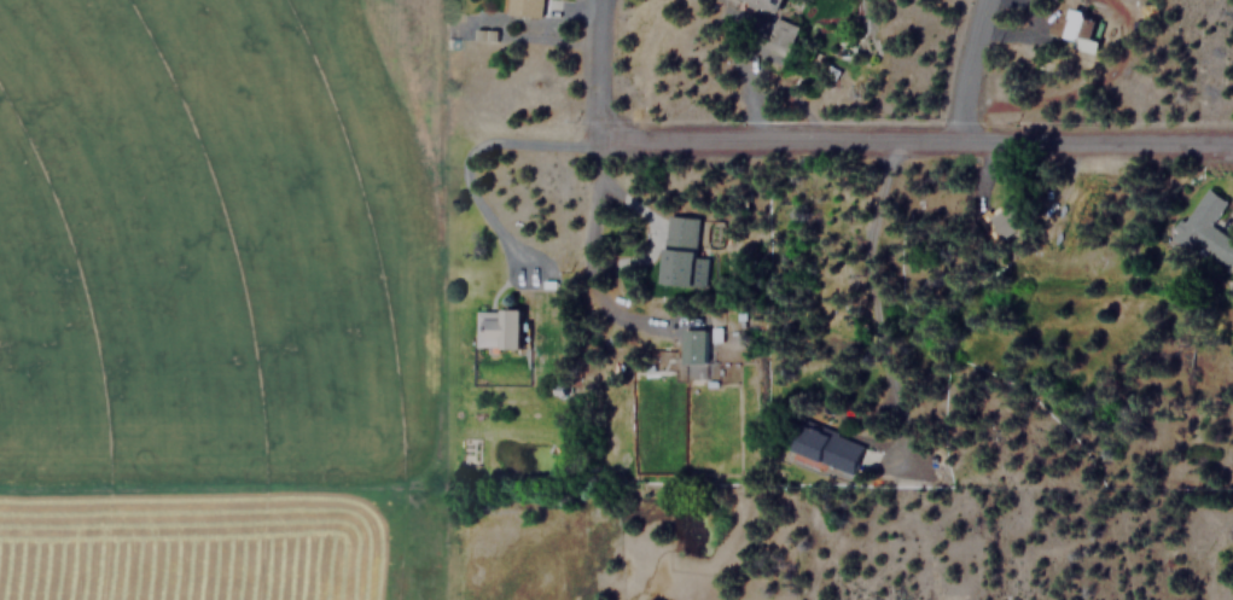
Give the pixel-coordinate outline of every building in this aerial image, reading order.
[(766,12),(769,4),(778,7),(780,0),(737,0),(737,1),(766,12)] [(1048,33),(1075,40),(1072,46),(1095,52),(1098,42),(1089,40),(1090,33),(1086,31),(1088,21),(1082,19),(1084,11),(1065,7),(1062,22),(1051,19),(1048,33)] [(764,47),(787,56),(798,25),(775,17),(764,47)] [(1231,270),(1232,268),(1232,269),(1232,240),(1210,226),(1226,200),(1202,185),(1170,234),(1231,270)] [(692,285),(696,216),(663,215),(659,284),(692,285)] [(518,307),(475,307),(475,348),(518,348),(518,307)] [(680,362),(704,362),(704,328),(680,328),(680,362)] [(787,453),(853,472),(861,442),(796,423),(787,453)]
